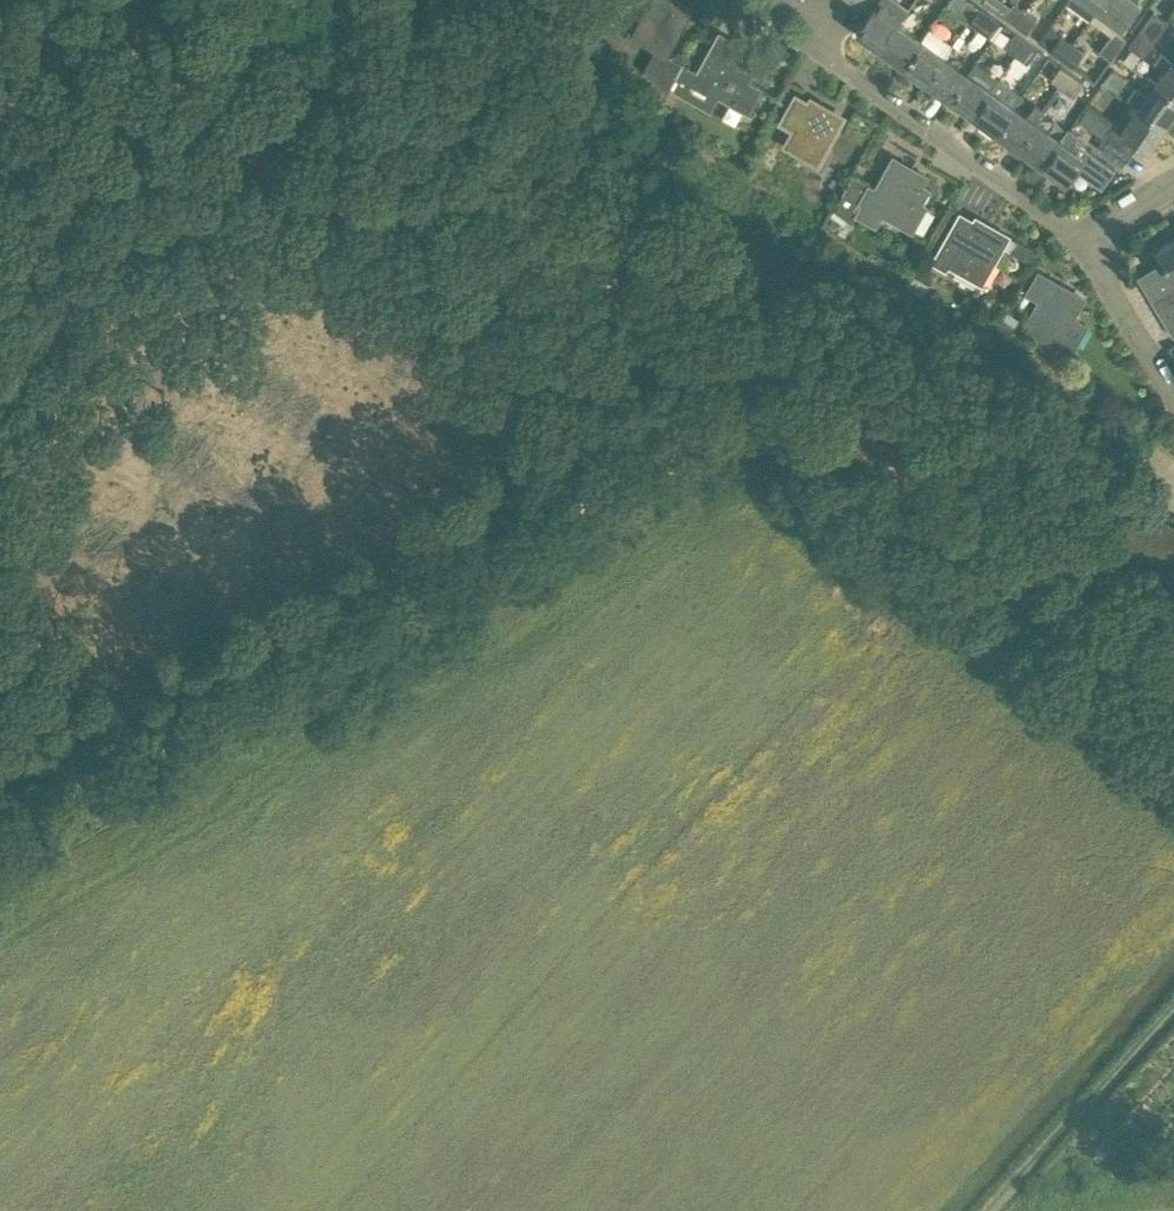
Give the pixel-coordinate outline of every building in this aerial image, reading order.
[(655,49),(643,70),(668,89),(676,75),(674,75),(682,61),(667,52),(691,8),(678,0),(666,0),(663,6),(653,0),(633,36),(655,48),(655,49)] [(856,31),(879,48),(897,23),(908,7),(899,0),(879,0),(874,7),(873,7),(868,14),(856,31)] [(856,5),(868,14),(873,7),(874,7),(879,0),(860,0),(856,5)] [(979,6),(970,0),(965,0),(957,12),(969,20),(979,6)] [(1015,24),(1025,9),(1013,1),(1010,5),(1004,0),(982,0),(1015,24)] [(1067,1),(1090,18),(1097,9),(1103,0),(1067,0),(1067,1)] [(1097,9),(1120,25),(1138,0),(1103,0),(1097,9)] [(991,15),(979,6),(969,20),(981,29),(991,15)] [(1036,18),(1025,9),(1015,24),(1026,32),(1036,18)] [(1153,11),(1137,34),(1151,44),(1167,21),(1153,11)] [(897,23),(879,48),(902,65),(920,40),(897,23)] [(929,27),(920,40),(902,65),(925,82),(943,57),(953,44),(929,27)] [(1126,37),(1114,28),(1111,33),(1099,50),(1111,59),(1126,37)] [(1016,54),(1026,40),(1014,32),(1004,46),(1016,54)] [(719,34),(713,46),(697,74),(683,66),(671,88),(712,111),(720,97),(748,113),(762,87),(748,80),(760,57),(719,34)] [(1061,57),(1071,43),(1060,34),(1049,48),(1061,57)] [(1151,44),(1137,34),(1128,46),(1142,56),(1151,44)] [(1037,48),(1026,40),(1016,54),(1027,63),(1037,48)] [(1071,43),(1061,57),(1073,65),(1083,51),(1071,43)] [(1171,60),(1161,52),(1152,64),(1163,71),(1155,83),(1173,96),(1173,62),(1171,60)] [(943,57),(925,82),(949,98),(966,73),(943,57)] [(976,61),(966,73),(949,98),(972,115),(999,77),(976,61)] [(1062,87),(1072,73),(1060,64),(1050,78),(1062,87)] [(1118,90),(1123,85),(1126,80),(1112,69),(1104,80),(1118,90)] [(1072,73),(1062,87),(1073,95),(1083,81),(1072,73)] [(999,77),(972,115),(995,132),(1013,106),(1021,94),(999,77)] [(647,86),(661,97),(666,90),(652,79),(647,86)] [(1155,83),(1147,94),(1136,86),(1128,97),(1139,106),(1164,124),(1173,111),(1173,96),(1155,83)] [(670,89),(668,92),(667,91),(661,99),(670,109),(679,94),(670,89)] [(831,112),(832,111),(811,100),(809,104),(796,96),(781,122),(794,130),(785,145),(817,163),(837,128),(825,121),(830,112),(831,112)] [(1027,116),(1013,106),(995,132),(1018,148),(1036,123),(1045,110),(1035,104),(1027,116)] [(1114,123),(1105,135),(1130,153),(1139,141),(1148,147),(1164,124),(1139,106),(1122,129),(1114,123)] [(1036,123),(1018,148),(1041,165),(1059,140),(1036,123)] [(1068,127),(1059,140),(1041,165),(1065,182),(1075,168),(1101,187),(1115,168),(1075,139),(1078,135),(1068,127)] [(1130,153),(1105,135),(1096,147),(1121,165),(1130,153)] [(925,176),(893,158),(876,188),(868,183),(859,199),(862,201),(854,214),(874,225),(881,212),(911,229),(924,206),(919,203),(927,189),(920,185),(925,176)] [(865,182),(853,174),(834,207),(847,214),(865,182)] [(936,258),(981,284),(1007,237),(976,219),(974,223),(960,216),(936,258)] [(1158,249),(1165,261),(1173,275),(1173,239),(1158,249)] [(1018,241),(1012,252),(1027,260),(1033,250),(1018,241)] [(932,266),(923,260),(916,273),(926,278),(932,266)] [(1165,261),(1138,277),(1151,298),(1173,284),(1173,275),(1165,261)] [(1028,292),(1040,299),(1025,326),(1057,343),(1061,336),(1075,343),(1085,324),(1072,317),(1083,298),(1039,273),(1028,292)] [(1151,298),(1158,311),(1173,302),(1173,284),(1151,298)] [(1158,311),(1166,323),(1173,318),(1173,302),(1158,311)] [(1018,318),(1008,312),(1002,322),(1012,328),(1018,318)] [(1166,323),(1173,336),(1173,318),(1166,323)]
